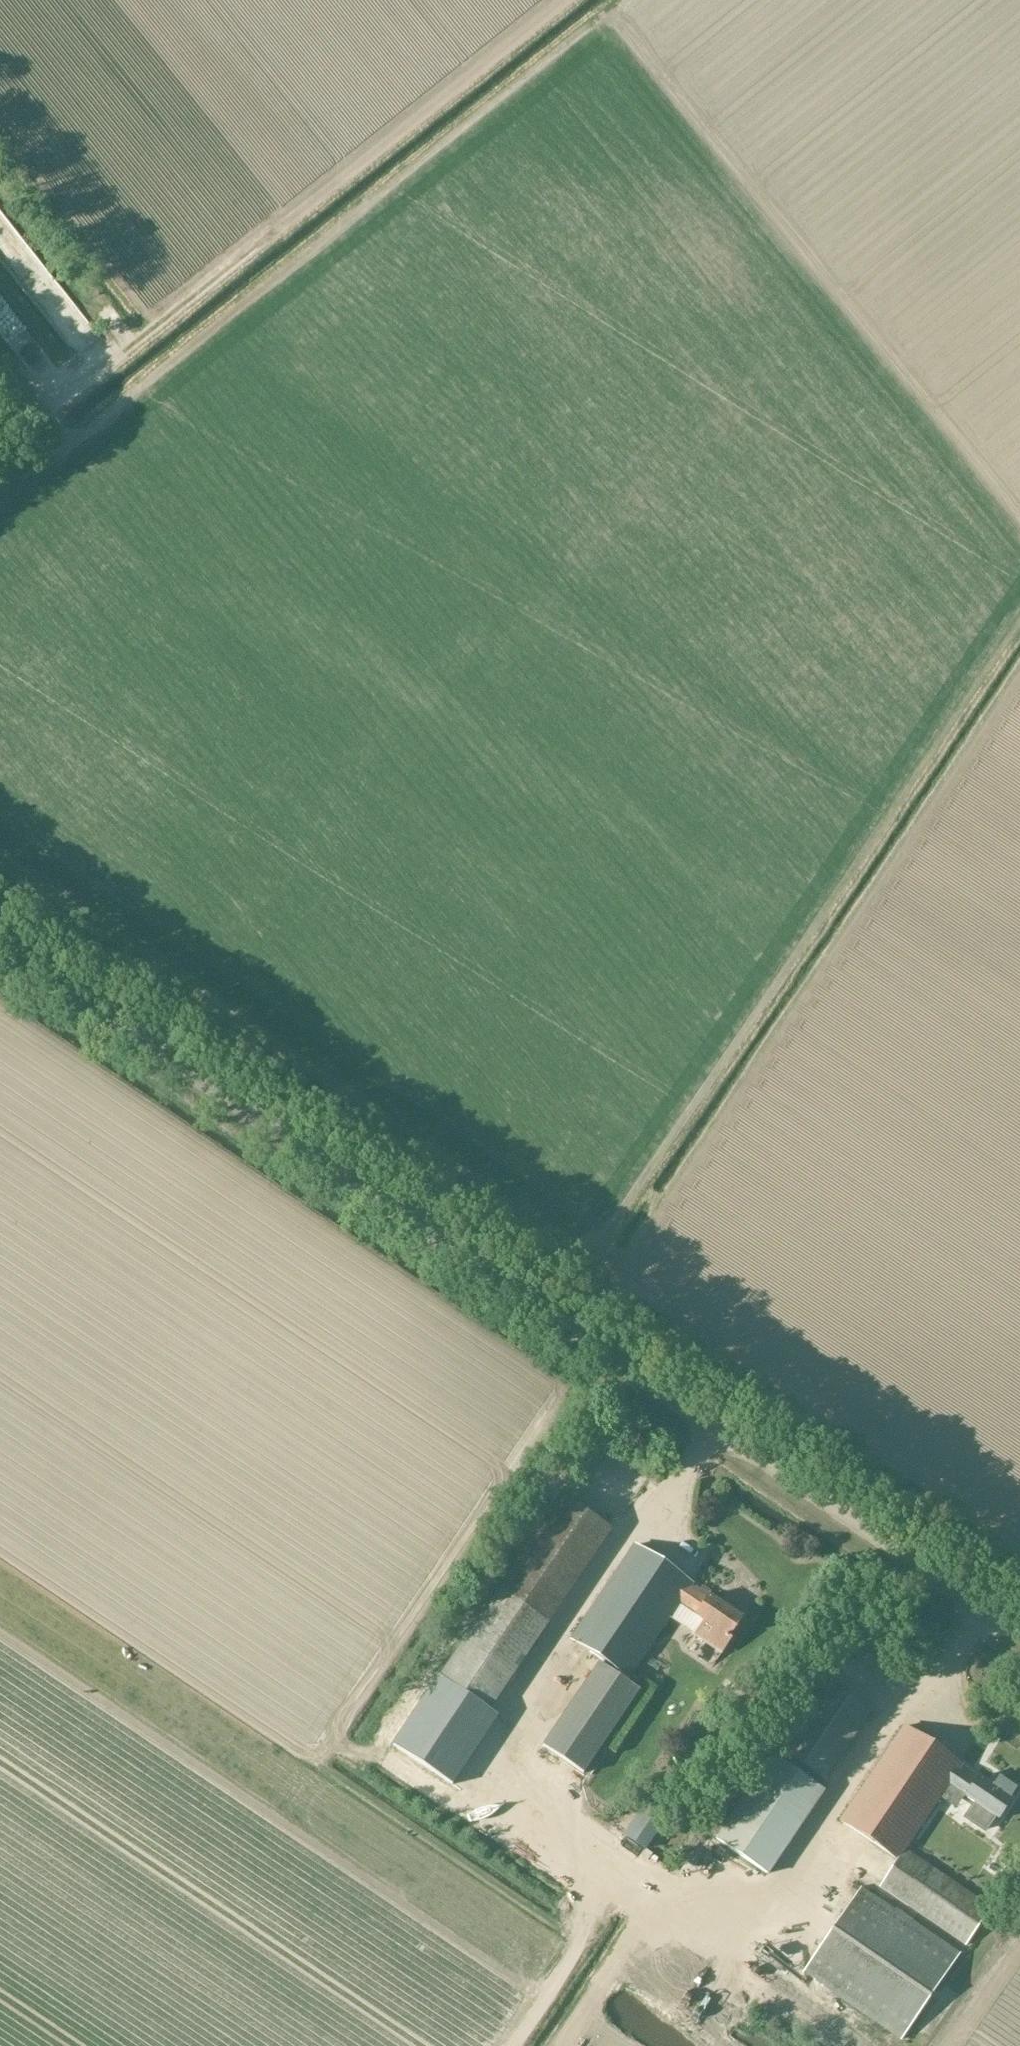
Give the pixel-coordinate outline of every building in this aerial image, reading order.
[(40,281),(30,270),(0,299),(0,304),(8,312),(40,281)] [(561,1497),(438,1680),(488,1713),(611,1530),(561,1497)] [(701,1587),(697,1594),(689,1588),(692,1584),(634,1546),(571,1640),(629,1679),(679,1603),(696,1614),(695,1615),(704,1621),(695,1636),(724,1653),(733,1639),(731,1638),(742,1619),(708,1596),(710,1593),(701,1587)] [(878,1617),(881,1612),(873,1606),(869,1611),(878,1617)] [(597,1663),(542,1746),(581,1773),(637,1690),(597,1663)] [(438,1680),(393,1746),(452,1786),(497,1719),(488,1713),(438,1680)] [(826,1685),(781,1751),(825,1781),(870,1714),(826,1685)] [(906,1850),(949,1785),(965,1796),(965,1797),(976,1804),(966,1819),(985,1831),(994,1817),(999,1820),(1019,1791),(997,1776),(990,1786),(961,1767),(962,1766),(904,1727),(840,1822),(898,1860),(898,1861),(906,1850)] [(773,1755),(716,1840),(767,1874),(824,1790),(773,1755)] [(898,1860),(879,1888),(966,1946),(992,1908),(906,1850),(898,1861),(898,1860)] [(717,1851),(709,1864),(725,1874),(734,1862),(717,1851)] [(960,1954),(874,1895),(862,1887),(802,1974),(900,2041),(960,1954)]
